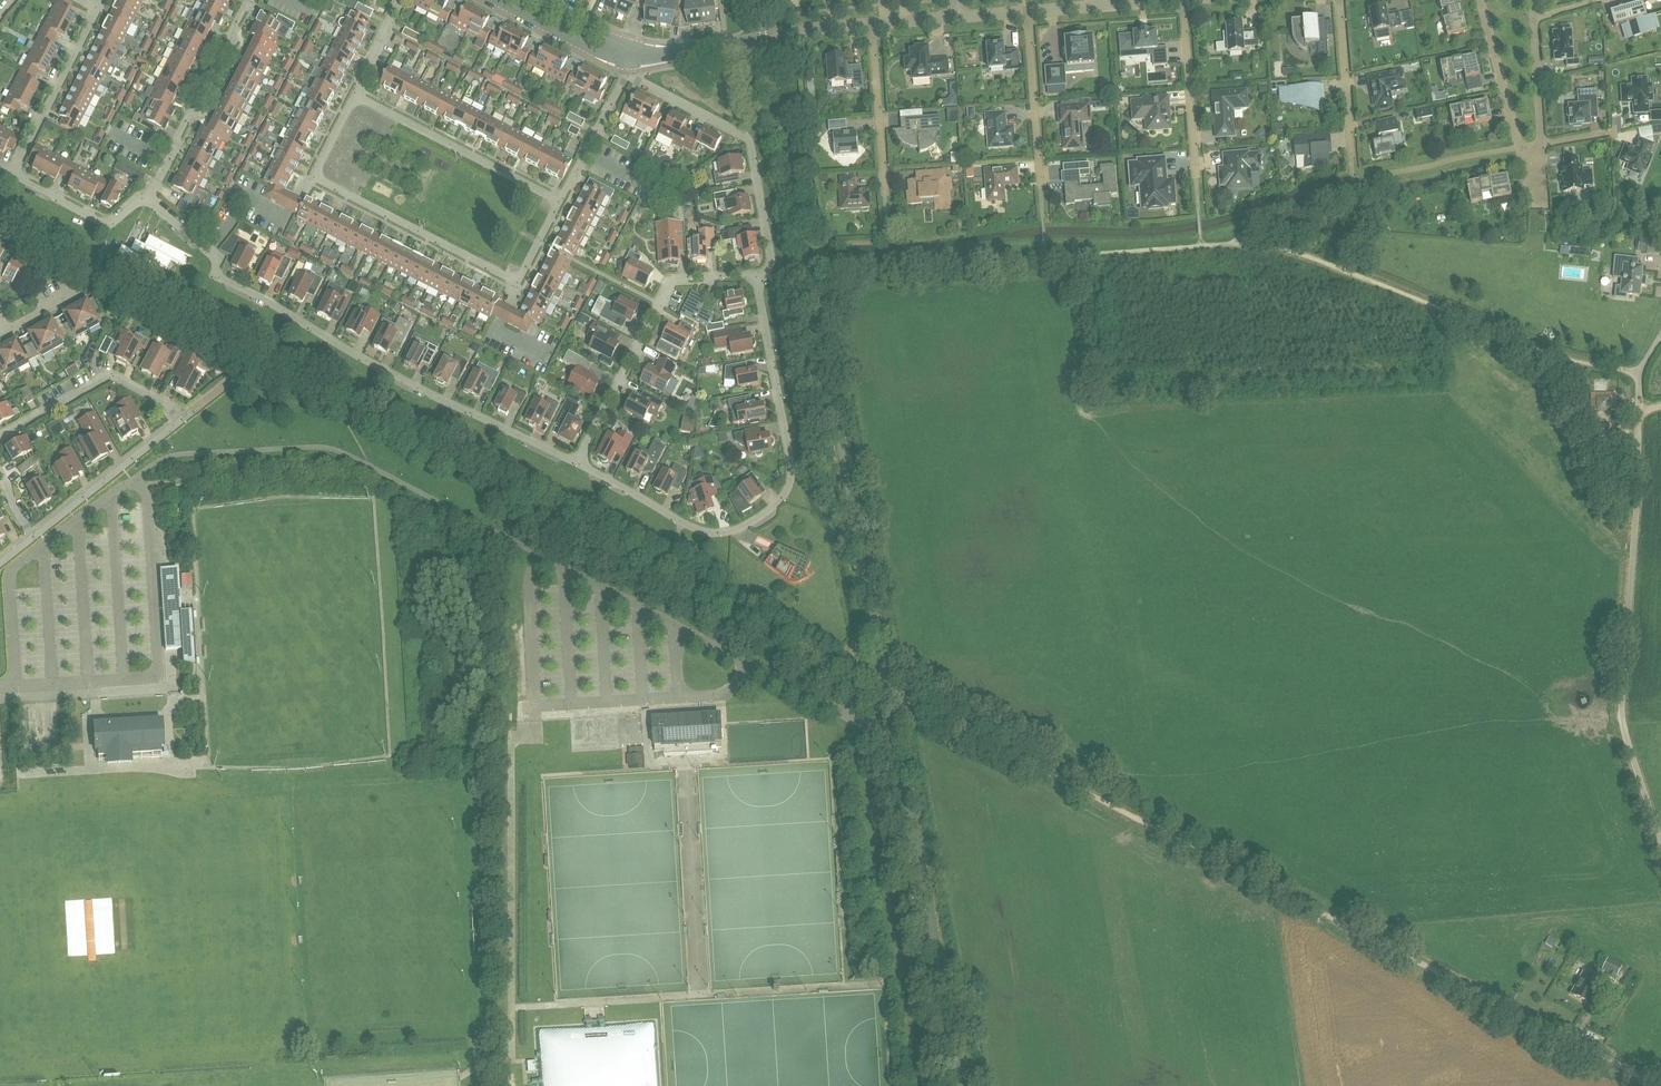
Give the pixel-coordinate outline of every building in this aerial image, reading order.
[(63,0),(57,0),(49,16),(69,26),(75,14),(68,11),(72,5),(63,0)] [(117,4),(137,14),(142,4),(134,0),(119,0),(117,4)] [(204,6),(224,16),(229,6),(217,0),(207,0),(204,6)] [(354,10),(358,3),(353,0),(349,7),(354,10)] [(428,12),(435,0),(416,0),(414,4),(428,12)] [(428,12),(446,21),(452,11),(445,8),(450,0),(435,0),(428,12)] [(616,13),(622,0),(608,0),(605,8),(616,13)] [(616,13),(628,18),(633,5),(640,8),(643,0),(622,0),(616,13)] [(658,25),(662,1),(654,0),(643,0),(640,8),(648,9),(646,23),(658,25)] [(680,14),(680,0),(674,0),(674,3),(662,1),(658,25),(671,26),(673,13),(680,14)] [(702,25),(699,2),(687,3),(686,0),(680,0),(680,14),(688,13),(689,27),(702,25)] [(718,0),(711,0),(699,2),(702,25),(714,23),(712,10),(719,9),(718,0)] [(1459,0),(1439,0),(1441,10),(1446,9),(1448,18),(1443,19),(1447,36),(1467,31),(1459,0)] [(171,6),(165,3),(162,9),(168,12),(171,6)] [(1636,5),(1610,12),(1614,27),(1628,23),(1632,37),(1650,32),(1647,20),(1651,18),(1656,17),(1659,16),(1659,14),(1646,18),(1642,3),(1636,5)] [(117,4),(112,14),(131,24),(137,14),(117,4)] [(358,4),(355,10),(370,18),(374,12),(358,4)] [(171,12),(177,15),(180,10),(174,6),(171,12)] [(191,10),(219,25),(224,16),(204,6),(200,14),(191,10)] [(450,23),(468,32),(478,13),(476,12),(475,9),(473,8),(470,9),(466,6),(461,16),(455,13),(450,23)] [(1371,25),(1372,25),(1373,31),(1375,31),(1375,33),(1388,31),(1388,29),(1389,29),(1389,28),(1400,26),(1398,13),(1386,14),(1385,7),(1370,10),(1371,17),(1369,17),(1371,25)] [(186,20),(190,22),(209,32),(214,24),(219,26),(219,25),(191,10),(186,20)] [(1411,11),(1404,12),(1407,29),(1414,28),(1411,11)] [(177,15),(171,12),(168,18),(174,21),(177,15)] [(479,13),(478,13),(468,32),(478,38),(474,46),(482,50),(491,32),(485,28),(490,19),(485,16),(484,14),(482,12),(479,13)] [(369,21),(353,13),(350,20),(348,19),(347,20),(345,19),(343,21),(341,20),(338,24),(339,26),(341,28),(343,29),(342,29),(362,39),(368,29),(365,28),(369,21)] [(112,14),(106,24),(126,34),(131,24),(112,14)] [(279,15),(275,22),(262,15),(257,25),(277,35),(285,39),(290,29),(292,30),(296,24),(279,15)] [(49,16),(40,34),(53,41),(56,34),(63,38),(69,26),(49,16)] [(154,23),(160,26),(163,21),(157,17),(154,23)] [(1291,26),(1292,35),(1292,37),(1293,38),(1293,39),(1293,40),(1294,41),(1294,43),(1295,44),(1296,45),(1297,46),(1298,47),(1299,48),(1301,50),(1303,51),(1304,51),(1306,52),(1305,44),(1318,43),(1319,58),(1328,57),(1325,18),(1317,19),(1317,18),(1303,19),(1303,21),(1291,22),(1292,26),(1291,26)] [(190,22),(185,32),(205,42),(209,32),(190,22)] [(318,22),(315,28),(320,30),(323,25),(318,22)] [(160,26),(154,23),(149,33),(155,36),(160,26)] [(106,24),(101,34),(121,45),(126,34),(106,24)] [(1227,33),(1224,33),(1224,41),(1227,41),(1228,52),(1244,51),(1243,47),(1258,46),(1257,30),(1242,31),(1242,24),(1235,25),(1235,24),(1229,24),(1229,25),(1226,26),(1227,33)] [(252,35),(256,37),(257,37),(272,44),(277,35),(257,25),(252,35)] [(1565,31),(1553,32),(1555,60),(1566,59),(1566,66),(1580,65),(1579,59),(1573,59),(1571,25),(1564,26),(1565,31)] [(161,32),(167,35),(170,29),(164,26),(161,32)] [(489,43),(507,53),(517,33),(515,32),(515,29),(512,28),(510,29),(505,27),(500,36),(494,33),(489,43)] [(315,28),(312,33),(317,36),(320,30),(315,28)] [(402,35),(414,41),(417,34),(406,28),(402,35)] [(451,28),(444,48),(457,53),(464,33),(451,28)] [(342,29),(337,39),(357,49),(362,39),(342,29)] [(1134,33),(1134,34),(1119,35),(1121,52),(1148,50),(1148,56),(1153,55),(1154,65),(1167,64),(1166,47),(1157,48),(1155,31),(1150,32),(1150,31),(1139,32),(1139,33),(1134,33)] [(167,35),(161,32),(158,37),(164,40),(167,35)] [(185,32),(180,41),(200,52),(205,42),(185,32)] [(507,53),(525,62),(530,52),(524,49),(529,39),(524,37),(523,34),(521,33),(518,34),(517,33),(507,53)] [(40,34),(31,52),(51,62),(57,50),(50,47),(53,41),(40,34)] [(101,34),(96,45),(116,55),(121,45),(101,34)] [(400,46),(403,40),(396,36),(393,42),(400,46)] [(256,37),(252,46),(272,56),(277,46),(272,44),(257,37),(256,37)] [(1072,39),(1065,39),(1067,66),(1084,65),(1084,71),(1094,71),(1094,64),(1092,37),(1085,38),(1085,37),(1072,38),(1072,39)] [(144,43),(150,46),(153,41),(147,38),(144,43)] [(298,39),(295,44),(300,47),(303,41),(298,39)] [(337,39),(332,49),(352,60),(357,49),(337,39)] [(180,41),(175,51),(195,61),(200,52),(180,41)] [(425,46),(433,50),(436,45),(427,41),(425,46)] [(307,42),(304,48),(309,50),(313,52),(316,47),(307,42)] [(414,45),(409,42),(406,47),(412,50),(414,45)] [(985,46),(986,53),(988,53),(989,68),(1005,67),(1005,64),(1011,64),(1012,67),(1019,66),(1018,50),(1010,51),(1010,52),(1004,52),(1003,43),(995,44),(995,42),(988,43),(988,45),(987,45),(987,46),(985,46)] [(150,46),(144,43),(141,49),(147,52),(150,46)] [(297,53),(300,47),(295,44),(292,50),(297,53)] [(96,45),(91,55),(110,65),(116,55),(96,45)] [(151,51),(157,54),(160,48),(154,45),(151,51)] [(420,48),(414,45),(412,50),(417,53),(420,48)] [(433,50),(442,55),(445,50),(436,45),(433,50)] [(252,46),(247,56),(267,66),(272,56),(252,46)] [(533,53),(528,63),(546,73),(556,53),(555,52),(554,50),(551,49),(549,49),(544,47),(539,57),(533,53)] [(911,59),(905,60),(906,72),(912,71),(912,80),(930,78),(930,76),(948,74),(947,58),(933,60),(933,61),(929,61),(928,47),(916,48),(916,50),(910,51),(911,59)] [(304,48),(301,53),(306,56),(309,50),(304,48)] [(332,49),(327,59),(346,70),(352,60),(332,49)] [(157,54),(151,51),(148,56),(154,59),(157,54)] [(175,51),(170,60),(190,71),(195,61),(175,51)] [(31,52),(22,69),(35,76),(38,70),(45,73),(51,62),(31,52)] [(426,57),(432,60),(434,55),(429,52),(426,57)] [(557,54),(556,53),(546,73),(564,82),(569,72),(563,69),(568,59),(563,57),(563,54),(560,53),(557,54)] [(826,59),(825,61),(825,66),(827,67),(829,67),(830,83),(845,81),(853,80),(854,88),(863,88),(861,65),(847,67),(847,62),(844,62),(843,56),(842,56),(842,54),(840,53),(837,53),(835,55),(835,57),(828,57),(828,59),(826,59)] [(91,55),(85,65),(105,75),(110,65),(91,55)] [(440,58),(434,55),(432,60),(437,63),(440,58)] [(462,65),(465,60),(456,55),(453,60),(462,65)] [(142,65),(145,59),(139,56),(136,62),(142,65)] [(247,56),(242,65),(262,75),(267,66),(247,56)] [(1482,88),(1477,66),(1475,56),(1440,63),(1444,83),(1456,80),(1455,73),(1464,71),(1468,91),(1482,88)] [(290,66),(293,60),(288,58),(285,63),(290,66)] [(145,59),(142,65),(148,68),(151,62),(145,59)] [(327,59),(322,69),(341,80),(346,70),(327,59)] [(170,60),(165,70),(185,80),(190,71),(170,60)] [(297,62),(294,68),(299,71),(302,65),(297,62)] [(287,72),(290,66),(285,63),(282,69),(287,72)] [(455,66),(449,63),(446,68),(452,71),(455,66)] [(85,65),(80,75),(100,85),(105,75),(85,65)] [(128,74),(134,77),(137,72),(126,65),(122,71),(128,74)] [(242,65),(237,75),(257,85),(262,75),(242,65)] [(380,85),(390,91),(401,71),(390,66),(385,75),(385,74),(384,76),(384,77),(380,85)] [(460,69),(455,66),(452,71),(458,74),(460,69)] [(1066,84),(1064,66),(1046,67),(1047,86),(1066,84)] [(567,84),(585,93),(595,73),(594,73),(593,70),(591,69),(588,70),(583,67),(578,77),(572,74),(567,84)] [(294,68),(291,74),(296,76),(299,71),(294,68)] [(22,69),(12,87),(32,97),(38,86),(32,82),(35,76),(22,69)] [(322,69),(316,80),(336,90),(341,80),(322,69)] [(165,70),(160,79),(180,89),(185,80),(165,70)] [(476,73),(471,70),(467,77),(466,77),(464,82),(471,85),(474,79),(474,78),(476,73)] [(1389,91),(1401,89),(1406,88),(1402,70),(1368,77),(1374,106),(1377,105),(1378,109),(1392,106),(1389,91)] [(390,91),(401,96),(411,76),(401,71),(390,91)] [(486,71),(483,76),(492,81),(495,76),(486,71)] [(136,79),(142,82),(146,76),(140,73),(136,79)] [(482,76),(476,73),(474,78),(474,79),(479,81),(482,76)] [(597,74),(595,73),(585,93),(600,101),(605,91),(602,89),(607,79),(603,77),(602,74),(599,73),(597,74)] [(134,77),(128,74),(125,79),(131,83),(134,77)] [(80,75),(75,85),(95,95),(101,98),(103,95),(97,91),(100,85),(80,75)] [(237,75),(232,84),(252,94),(257,85),(237,75)] [(401,96),(411,101),(421,82),(411,76),(401,96)] [(281,85),(283,79),(278,77),(275,82),(281,85)] [(142,82),(136,79),(133,85),(139,88),(142,82)] [(160,79),(156,89),(175,99),(180,89),(160,79)] [(1632,85),(1621,86),(1622,103),(1633,102),(1634,113),(1648,112),(1648,101),(1652,101),(1651,84),(1647,84),(1646,79),(1632,80),(1632,85)] [(316,80),(311,90),(331,100),(336,90),(316,80)] [(515,86),(506,81),(503,86),(512,91),(515,86)] [(278,91),(281,85),(275,82),(272,88),(278,91)] [(411,101),(421,107),(431,87),(421,82),(411,101)] [(286,83),(283,88),(288,91),(291,85),(286,83)] [(232,84),(227,94),(247,104),(252,94),(232,84)] [(489,84),(487,89),(491,91),(492,92),(495,87),(489,84)] [(75,85),(70,95),(90,105),(95,95),(75,85)] [(1259,93),(1269,92),(1268,85),(1259,86),(1259,93)] [(1281,102),(1281,101),(1301,99),(1302,107),(1324,113),(1324,114),(1325,114),(1323,97),(1321,97),(1320,86),(1322,86),(1322,85),(1280,88),(1281,102)] [(523,90),(515,86),(512,91),(521,95),(523,90)] [(26,109),(32,97),(12,87),(3,105),(16,112),(20,106),(26,109)] [(421,107),(431,112),(441,92),(431,87),(421,107)] [(501,89),(495,87),(492,92),(498,95),(501,89)] [(283,88),(280,94),(286,97),(288,91),(283,88)] [(156,89),(151,98),(175,111),(175,110),(170,108),(175,99),(156,89)] [(1411,95),(1410,89),(1395,92),(1396,98),(1411,95)] [(311,90),(306,100),(325,110),(331,100),(311,90)] [(1569,105),(1570,125),(1573,125),(1573,127),(1581,126),(1581,124),(1590,124),(1589,108),(1596,108),(1596,90),(1578,91),(1579,104),(1569,105)] [(1215,118),(1216,130),(1217,136),(1233,135),(1230,111),(1233,108),(1247,107),(1245,91),(1217,93),(1214,97),(1214,105),(1213,105),(1214,118),(1215,118)] [(431,112),(441,117),(451,97),(441,92),(431,112)] [(118,94),(115,100),(120,103),(123,97),(118,94)] [(227,94),(222,103),(242,113),(247,104),(227,94)] [(515,97),(510,94),(507,99),(513,102),(515,97)] [(633,128),(638,120),(648,101),(646,100),(646,97),(643,96),(641,97),(636,94),(631,104),(628,103),(620,119),(620,121),(633,128)] [(70,95),(65,105),(84,115),(90,105),(70,95)] [(951,105),(954,105),(957,102),(956,99),(953,96),(949,96),(947,100),(948,103),(951,105)] [(441,117),(451,122),(461,103),(451,97),(441,117)] [(521,100),(515,97),(513,102),(518,105),(521,100)] [(1168,109),(1167,97),(1144,99),(1145,101),(1132,102),(1134,117),(1148,115),(1150,130),(1154,130),(1156,131),(1163,131),(1165,129),(1170,128),(1168,116),(1167,116),(1166,109),(1168,109)] [(127,98),(124,104),(129,106),(132,101),(127,98)] [(155,102),(150,110),(170,121),(175,111),(151,98),(150,99),(155,102)] [(1058,107),(1060,123),(1064,123),(1064,127),(1063,127),(1065,148),(1082,147),(1080,121),(1090,121),(1088,105),(1092,105),(1091,98),(1077,99),(1077,106),(1058,107)] [(320,120),(325,110),(306,100),(300,110),(320,120)] [(649,101),(648,101),(638,120),(656,130),(662,117),(656,113),(660,107),(655,104),(654,102),(652,100),(649,101)] [(1491,120),(1489,111),(1487,100),(1449,108),(1453,128),(1466,126),(1464,119),(1473,117),(1475,124),(1491,120)] [(266,101),(263,107),(268,110),(271,104),(266,101)] [(554,106),(545,101),(542,106),(551,111),(554,106)] [(222,103),(217,113),(237,123),(242,113),(222,103)] [(276,103),(273,109),(278,111),(281,106),(276,103)] [(451,122),(461,127),(471,108),(461,103),(451,122)] [(533,113),(536,107),(530,104),(527,110),(533,113)] [(64,119),(60,125),(75,133),(84,115),(65,105),(59,116),(64,119)] [(562,110),(554,106),(551,111),(560,116),(562,110)] [(1430,106),(1415,109),(1417,120),(1432,117),(1430,106)] [(536,107),(533,113),(538,116),(541,110),(536,107)] [(461,127),(471,133),(481,113),(471,108),(461,127)] [(275,117),(278,111),(273,109),(270,114),(275,117)] [(134,122),(148,130),(151,124),(165,131),(170,121),(150,110),(145,120),(137,116),(134,122)] [(300,110),(295,120),(315,130),(320,120),(300,110)] [(1607,124),(1613,114),(1607,111),(1601,121),(1607,124)] [(1650,122),(1660,121),(1660,111),(1650,111),(1650,122)] [(217,113),(212,122),(232,133),(237,123),(217,113)] [(471,133),(481,138),(491,118),(481,113),(471,133)] [(1015,146),(1013,128),(1013,127),(1006,128),(1005,113),(986,114),(987,123),(989,123),(990,131),(988,132),(989,148),(1015,146)] [(553,123),(556,117),(550,114),(547,121),(553,123)] [(684,147),(692,133),(682,128),(686,120),(684,119),(683,117),(678,114),(676,115),(673,114),(667,125),(665,123),(660,133),(673,140),(671,144),(682,150),(684,147)] [(110,123),(113,117),(108,115),(104,120),(110,123)] [(259,115),(256,120),(261,123),(264,118),(259,115)] [(585,121),(574,115),(570,122),(582,128),(585,121)] [(893,131),(895,131),(896,132),(896,133),(897,135),(897,136),(898,137),(899,138),(901,141),(902,142),(903,142),(904,143),(906,145),(909,146),(910,146),(912,147),(915,147),(916,147),(919,147),(919,154),(920,154),(920,152),(923,151),(925,151),(926,151),(927,150),(929,149),(930,149),(933,147),(934,146),(936,144),(937,146),(938,145),(933,141),(936,137),(938,133),(941,133),(940,115),(900,118),(900,119),(903,119),(904,129),(893,130),(893,131)] [(556,117),(553,123),(559,126),(562,120),(556,117)] [(481,138),(491,143),(502,123),(491,118),(481,138)] [(1398,133),(1395,119),(1375,123),(1378,137),(1381,136),(1382,140),(1372,142),(1375,156),(1395,152),(1394,145),(1403,143),(1400,132),(1398,133)] [(256,120),(253,126),(258,129),(261,123),(256,120)] [(295,120),(290,130),(310,140),(315,130),(295,120)] [(828,121),(829,130),(833,130),(833,134),(833,142),(834,142),(834,147),(834,155),(859,153),(858,145),(857,145),(857,141),(858,141),(857,132),(847,133),(846,129),(847,129),(846,120),(828,121)] [(1151,136),(1146,121),(1138,124),(1142,138),(1151,136)] [(212,122),(208,131),(208,132),(223,140),(222,140),(227,143),(232,133),(212,122)] [(265,123),(262,129),(268,132),(271,126),(265,123)] [(491,143),(502,148),(512,129),(502,123),(491,143)] [(1652,126),(1654,136),(1660,135),(1660,125),(1652,126)] [(1,128),(0,129),(0,152),(3,154),(6,147),(12,150),(19,137),(1,128)] [(203,129),(198,139),(218,149),(222,140),(223,140),(208,132),(208,131),(203,129)] [(265,137),(268,132),(262,129),(260,134),(265,137)] [(502,148),(512,154),(522,134),(512,129),(502,148)] [(699,137),(692,133),(684,147),(696,153),(701,145),(715,152),(722,139),(703,129),(699,137)] [(97,135),(102,138),(105,132),(100,130),(97,135)] [(251,130),(246,140),(251,142),(256,133),(251,130)] [(290,130),(285,140),(305,151),(310,140),(290,130)] [(512,154),(522,159),(532,139),(522,134),(512,154)] [(1305,168),(1329,166),(1328,154),(1331,153),(1329,135),(1294,138),(1296,156),(1307,155),(1304,159),(1305,168)] [(615,137),(611,143),(623,149),(626,143),(615,137)] [(198,139),(193,148),(213,159),(218,149),(198,139)] [(522,159),(532,164),(542,144),(532,139),(522,159)] [(1653,144),(1640,139),(1635,149),(1625,145),(1619,160),(1629,164),(1627,170),(1640,176),(1643,170),(1647,172),(1653,156),(1649,154),(1653,144)] [(246,140),(243,145),(248,148),(251,142),(246,140)] [(276,144),(274,148),(280,151),(299,161),(305,151),(285,140),(282,147),(276,144)] [(255,143),(252,149),(257,152),(260,146),(255,143)] [(532,164),(542,169),(552,150),(542,144),(532,164)] [(31,168),(43,175),(54,155),(35,145),(29,159),(35,162),(31,168)] [(193,148),(188,158),(208,168),(213,159),(193,148)] [(639,151),(633,148),(630,153),(637,157),(639,151)] [(254,157),(257,152),(252,149),(249,155),(254,157)] [(542,169),(552,174),(562,155),(552,150),(542,169)] [(642,158),(650,162),(652,157),(651,153),(646,150),(642,158)] [(280,151),(274,161),(294,171),(299,161),(280,151)] [(953,153),(954,163),(964,163),(963,152),(953,153)] [(1226,168),(1219,168),(1221,185),(1237,184),(1237,188),(1251,187),(1249,168),(1260,167),(1259,153),(1248,154),(1248,152),(1224,154),(1225,154),(1226,168)] [(239,153),(236,159),(241,161),(244,156),(239,153)] [(59,174),(64,177),(71,164),(54,155),(43,175),(55,181),(59,174)] [(567,171),(568,169),(573,160),(562,155),(552,174),(563,180),(567,171)] [(188,158),(183,167),(203,178),(208,168),(188,158)] [(719,162),(721,171),(714,172),(716,185),(731,182),(729,175),(743,172),(742,166),(744,165),(743,160),(741,159),(741,158),(719,162)] [(1140,186),(1140,193),(1142,209),(1168,207),(1168,205),(1175,204),(1174,183),(1170,183),(1166,180),(1165,158),(1138,160),(1138,163),(1129,163),(1131,187),(1140,186)] [(238,167),(241,161),(236,159),(233,164),(238,167)] [(1577,159),(1564,160),(1565,168),(1561,168),(1562,177),(1560,177),(1560,184),(1563,183),(1563,192),(1583,190),(1583,185),(1592,184),(1591,171),(1582,172),(1581,167),(1578,167),(1577,159)] [(114,169),(135,180),(139,172),(118,161),(114,169)] [(274,161),(269,171),(289,181),(294,171),(274,161)] [(1089,162),(1063,164),(1063,172),(1090,170),(1089,162)] [(67,187),(79,193),(89,173),(71,164),(64,177),(70,180),(67,187)] [(241,170),(246,172),(249,174),(252,168),(244,164),(241,170)] [(1093,200),(1094,205),(1111,204),(1111,207),(1112,207),(1111,194),(1117,194),(1115,164),(1100,165),(1100,174),(1102,173),(1103,185),(1078,186),(1078,182),(1064,183),(1066,205),(1075,204),(1075,202),(1093,200)] [(183,167),(178,177),(198,187),(203,178),(183,167)] [(985,170),(987,190),(988,200),(1004,199),(1003,185),(1018,184),(1016,167),(985,170)] [(1093,184),(1093,170),(1083,171),(1083,185),(1093,184)] [(284,191),(289,181),(269,171),(264,181),(270,185),(264,197),(277,204),(284,191)] [(911,193),(909,193),(909,204),(922,203),(922,200),(936,198),(937,208),(949,207),(948,196),(947,196),(947,190),(950,189),(949,179),(945,179),(944,171),(925,173),(925,181),(920,181),(920,180),(910,181),(911,193)] [(229,172),(226,178),(231,180),(234,175),(229,172)] [(107,183),(89,173),(79,193),(91,199),(94,193),(100,196),(107,183)] [(1492,199),(1498,198),(1511,195),(1507,175),(1466,184),(1470,203),(1483,201),(1482,194),(1491,192),(1492,199)] [(193,197),(198,187),(178,177),(173,187),(187,194),(184,200),(198,207),(201,201),(193,197)] [(841,178),(841,191),(840,191),(841,209),(850,209),(850,210),(852,212),(859,211),(860,210),(860,208),(870,207),(869,189),(856,190),(855,177),(841,178)] [(226,178),(223,183),(228,186),(231,180),(226,178)] [(100,204),(110,209),(113,203),(115,204),(120,196),(118,195),(121,189),(111,184),(100,204)] [(586,185),(581,196),(601,206),(606,195),(586,185)] [(679,189),(680,195),(690,193),(688,186),(679,189)] [(216,197),(222,199),(225,194),(219,191),(216,197)] [(283,207),(290,194),(284,191),(277,204),(283,207)] [(750,201),(748,200),(748,197),(728,201),(727,192),(714,194),(717,210),(723,209),(725,210),(723,212),(731,218),(733,216),(751,212),(750,209),(751,207),(752,205),(751,203),(750,201)] [(595,216),(601,206),(581,196),(576,206),(595,216)] [(305,202),(299,199),(292,212),(299,215),(297,219),(308,224),(318,204),(307,199),(305,202)] [(1232,201),(1233,209),(1244,207),(1243,200),(1232,201)] [(683,203),(673,210),(673,222),(656,223),(658,263),(670,263),(670,265),(678,267),(678,262),(680,262),(679,237),(676,237),(675,223),(684,222),(684,219),(684,215),(683,208),(683,203)] [(308,224),(318,229),(328,210),(318,204),(308,224)] [(576,206),(570,216),(590,226),(595,216),(576,206)] [(318,229),(328,235),(338,215),(328,210),(318,229)] [(623,211),(620,216),(625,219),(628,213),(623,211)] [(328,235),(338,240),(348,220),(338,215),(328,235)] [(585,236),(590,226),(570,216),(565,226),(585,236)] [(620,216),(617,222),(622,224),(625,219),(620,216)] [(338,240),(348,245),(358,225),(348,220),(338,240)] [(243,222),(239,229),(243,231),(247,225),(243,222)] [(348,245),(358,250),(369,231),(358,225),(348,245)] [(287,238),(293,241),(299,229),(293,226),(287,238)] [(565,226),(560,236),(580,246),(585,236),(565,226)] [(755,234),(753,235),(751,226),(727,230),(728,232),(723,232),(724,241),(737,238),(739,249),(743,249),(745,260),(748,259),(750,261),(754,260),(755,258),(759,257),(755,234)] [(700,239),(691,240),(693,261),(707,260),(706,246),(714,245),(713,230),(699,231),(700,239)] [(358,250),(368,255),(378,236),(369,231),(358,250)] [(613,231),(610,236),(615,239),(618,233),(613,231)] [(182,254),(190,258),(191,259),(192,258),(149,236),(144,245),(144,246),(177,263),(182,254)] [(368,255),(378,261),(388,241),(378,236),(368,255)] [(565,252),(574,257),(580,246),(560,236),(554,247),(563,251),(563,252),(565,253),(565,252)] [(612,245),(615,239),(610,236),(607,242),(612,245)] [(1639,236),(1638,251),(1647,252),(1648,237),(1639,236)] [(238,255),(232,266),(245,273),(255,254),(246,250),(249,244),(238,238),(231,251),(238,255)] [(305,239),(300,249),(306,252),(309,247),(311,243),(305,239)] [(168,259),(177,263),(144,246),(144,245),(135,241),(130,250),(130,251),(163,268),(168,259)] [(378,261),(390,267),(400,247),(388,241),(378,261)] [(149,273),(154,264),(163,268),(130,251),(130,250),(121,246),(116,256),(149,273)] [(1561,246),(1560,254),(1569,255),(1570,247),(1561,246)] [(314,250),(309,247),(306,252),(312,255),(314,250)] [(390,267),(400,272),(410,252),(400,247),(390,267)] [(645,287),(653,271),(639,263),(642,257),(630,251),(626,260),(628,267),(623,276),(645,287)] [(400,272),(409,277),(419,257),(410,252),(400,272)] [(561,257),(552,252),(546,263),(566,273),(571,262),(563,258),(561,257)] [(605,252),(602,258),(607,261),(610,255),(605,252)] [(271,285),(276,275),(278,274),(283,276),(282,278),(283,278),(292,260),(285,257),(284,257),(275,253),(272,254),(269,260),(268,262),(265,261),(261,268),(264,270),(258,279),(271,285)] [(320,260),(326,263),(329,257),(323,254),(320,260)] [(0,283),(3,279),(12,284),(18,273),(22,276),(23,275),(25,263),(14,257),(8,267),(0,263),(0,283)] [(326,263),(332,265),(335,260),(329,257),(326,263)] [(409,277),(419,281),(429,262),(419,257),(409,277)] [(1614,271),(1623,272),(1621,287),(1616,287),(1615,297),(1626,298),(1626,294),(1638,295),(1639,295),(1639,294),(1640,285),(1645,285),(1646,277),(1641,276),(1642,267),(1643,266),(1642,266),(1637,266),(1638,259),(1615,257),(1614,271)] [(602,258),(599,264),(605,266),(607,261),(602,258)] [(419,281),(429,287),(440,267),(429,262),(419,281)] [(546,263),(541,273),(561,283),(566,273),(546,263)] [(341,270),(346,273),(349,267),(344,264),(341,270)] [(352,276),(355,270),(349,267),(346,273),(352,276)] [(429,287),(439,292),(449,272),(440,267),(429,287)] [(291,277),(296,280),(301,272),(295,269),(291,277)] [(439,292),(449,297),(460,278),(449,272),(439,292)] [(309,279),(300,275),(289,296),(302,302),(309,289),(316,292),(323,279),(312,273),(309,279)] [(541,273),(536,283),(561,296),(563,292),(557,289),(561,283),(541,273)] [(359,284),(365,287),(368,281),(362,278),(359,284)] [(470,283),(460,278),(449,297),(459,303),(470,283)] [(591,279),(589,285),(594,287),(597,282),(591,279)] [(357,292),(360,285),(353,281),(350,288),(357,292)] [(370,290),(374,283),(368,281),(365,287),(370,290)] [(324,302),(318,313),(331,320),(331,319),(335,312),(342,315),(345,310),(352,297),(342,291),(343,289),(331,283),(326,291),(325,291),(321,300),(324,302)] [(480,288),(470,283),(459,303),(469,308),(480,288)] [(536,283),(530,293),(550,303),(554,297),(559,300),(561,296),(536,283)] [(589,285),(586,290),(591,293),(594,287),(589,285)] [(381,291),(387,294),(390,288),(384,286),(381,291)] [(387,294),(392,297),(395,291),(390,288),(387,294)] [(490,293),(480,288),(469,308),(480,313),(490,293)] [(706,292),(706,303),(715,303),(714,291),(706,292)] [(498,302),(500,299),(490,293),(480,313),(490,318),(492,315),(498,318),(505,305),(498,302)] [(530,293),(525,303),(545,313),(550,303),(530,293)] [(702,298),(692,293),(681,315),(707,328),(708,332),(714,330),(713,325),(708,323),(710,320),(708,315),(699,310),(702,303),(702,298)] [(725,296),(727,311),(723,312),(724,320),(730,319),(730,317),(744,314),(743,309),(745,308),(745,306),(747,303),(744,300),(742,293),(725,296)] [(401,302),(407,305),(410,299),(404,296),(401,302)] [(591,313),(599,317),(614,324),(618,315),(631,322),(639,307),(630,302),(631,301),(624,297),(623,299),(621,298),(620,301),(610,304),(599,298),(591,313)] [(9,305),(5,298),(3,299),(0,305),(0,308),(2,309),(9,305)] [(94,298),(74,307),(88,331),(99,324),(94,316),(101,312),(94,298)] [(578,298),(575,303),(580,306),(583,300),(578,298)] [(407,305),(413,308),(416,302),(410,299),(407,305)] [(514,310),(507,323),(526,333),(533,321),(540,324),(545,313),(525,303),(520,313),(514,310)] [(575,303),(572,309),(577,312),(580,306),(575,303)] [(359,306),(346,331),(360,337),(366,326),(373,330),(379,316),(359,306)] [(421,312),(427,315),(430,309),(425,306),(421,312)] [(78,338),(77,337),(88,331),(74,307),(64,314),(68,322),(62,325),(70,340),(71,342),(78,338)] [(427,315),(433,318),(436,312),(430,309),(427,315)] [(132,320),(136,314),(130,310),(126,317),(132,320)] [(581,313),(576,322),(583,326),(585,323),(587,325),(591,318),(581,313)] [(565,316),(562,322),(567,325),(570,319),(565,316)] [(393,331),(390,329),(393,324),(385,320),(383,321),(377,332),(380,334),(374,346),(387,353),(394,340),(402,345),(413,324),(408,322),(410,319),(405,317),(404,319),(400,318),(393,331)] [(442,323),(448,326),(451,320),(445,317),(442,323)] [(448,326),(453,328),(456,322),(451,319),(451,320),(448,326)] [(51,321),(47,322),(39,326),(53,350),(70,340),(62,325),(56,329),(51,321)] [(562,322),(559,328),(564,330),(567,325),(562,322)] [(666,331),(661,341),(682,352),(690,336),(692,337),(695,330),(682,323),(678,330),(673,327),(674,325),(668,322),(664,330),(666,331)] [(615,353),(615,352),(619,345),(608,339),(612,332),(595,323),(588,336),(595,339),(590,349),(603,355),(600,361),(611,367),(617,354),(615,353)] [(466,325),(463,330),(469,333),(472,328),(466,325)] [(29,334),(30,335),(33,341),(27,345),(34,358),(40,355),(41,356),(53,350),(39,326),(29,334)] [(477,330),(472,328),(469,333),(475,336),(477,330)] [(737,337),(736,329),(714,334),(717,349),(731,346),(732,355),(753,351),(752,347),(754,345),(755,342),(753,340),(751,338),(750,335),(737,337)] [(115,344),(121,347),(115,358),(117,359),(116,361),(126,365),(126,363),(128,364),(139,345),(131,341),(133,337),(122,331),(115,344)] [(98,351),(106,355),(113,341),(106,337),(98,351)] [(16,340),(12,342),(4,345),(18,370),(29,363),(28,361),(34,358),(27,345),(21,348),(16,340)] [(404,365),(411,369),(412,367),(418,370),(424,358),(431,362),(438,349),(427,343),(423,349),(415,344),(404,365)] [(480,346),(473,343),(471,347),(473,351),(476,353),(480,346)] [(6,374),(6,376),(18,370),(4,345),(0,348),(0,377),(6,374)] [(141,371),(143,372),(144,371),(153,376),(152,377),(155,378),(162,364),(170,368),(178,352),(168,347),(164,354),(155,350),(156,349),(154,347),(141,371)] [(568,352),(564,360),(575,366),(579,358),(568,352)] [(186,353),(175,373),(174,376),(181,380),(176,389),(190,396),(200,376),(193,373),(200,360),(186,353)] [(132,366),(139,370),(144,360),(137,356),(132,366)] [(435,378),(438,380),(438,382),(443,385),(445,384),(448,385),(455,372),(462,375),(468,363),(456,356),(453,362),(445,358),(435,378)] [(702,360),(703,367),(705,367),(711,366),(710,358),(702,360)] [(656,369),(649,365),(641,381),(664,393),(672,377),(670,376),(675,366),(661,359),(656,369)] [(725,380),(735,381),(735,389),(759,384),(759,380),(759,373),(757,373),(756,368),(746,370),(744,371),(742,363),(726,366),(725,380)] [(478,365),(475,371),(465,391),(479,398),(486,384),(493,388),(500,374),(493,370),(492,372),(478,365)] [(64,369),(68,377),(73,374),(69,366),(64,369)] [(578,366),(569,383),(581,390),(580,391),(584,394),(585,392),(593,396),(600,382),(594,379),(596,376),(578,366)] [(27,403),(34,399),(27,386),(20,390),(27,403)] [(109,391),(116,394),(118,390),(112,386),(109,391)] [(495,406),(500,408),(498,411),(507,415),(514,403),(521,406),(527,394),(515,388),(513,393),(504,388),(495,406)] [(640,399),(633,396),(625,411),(644,420),(648,412),(656,417),(663,403),(643,392),(640,399)] [(1616,410),(1615,392),(1591,393),(1591,411),(1616,410)] [(758,419),(766,418),(763,404),(756,405),(755,402),(752,403),(750,396),(729,400),(730,408),(736,406),(737,411),(731,412),(734,424),(749,421),(749,423),(759,421),(758,419)] [(137,431),(132,422),(140,418),(129,398),(116,405),(120,413),(108,420),(113,429),(116,427),(123,439),(130,435),(132,436),(136,434),(136,431),(137,431)] [(526,421),(539,427),(545,415),(552,418),(559,404),(548,398),(545,404),(536,400),(526,421)] [(713,411),(720,409),(719,400),(711,401),(713,411)] [(559,420),(565,424),(559,437),(573,444),(583,424),(574,419),(580,406),(569,401),(559,420)] [(14,416),(13,416),(20,413),(17,408),(11,412),(6,403),(0,407),(0,424),(14,416)] [(107,455),(103,447),(111,443),(109,440),(94,413),(79,421),(88,439),(77,445),(82,454),(85,452),(91,464),(99,459),(100,461),(107,457),(106,455),(107,455)] [(51,423),(54,427),(50,430),(55,438),(64,431),(58,419),(51,423)] [(749,454),(754,453),(754,454),(755,455),(756,456),(757,456),(758,457),(759,457),(760,456),(761,456),(762,455),(763,454),(763,453),(763,452),(763,451),(772,450),(771,446),(772,446),(773,446),(774,445),(774,444),(775,443),(775,442),(775,441),(774,440),(774,439),(773,438),(772,438),(771,437),(770,438),(769,434),(756,437),(754,429),(745,431),(734,433),(735,441),(744,447),(748,446),(749,454)] [(611,463),(615,453),(622,457),(632,438),(620,432),(617,439),(609,434),(605,442),(603,442),(602,443),(601,445),(601,447),(602,448),(598,456),(600,457),(600,459),(602,461),(604,462),(607,462),(608,461),(611,463)] [(9,463),(13,461),(32,450),(29,444),(37,440),(33,433),(5,448),(8,453),(4,455),(9,463)] [(639,447),(627,471),(630,473),(631,477),(636,476),(639,478),(643,470),(646,470),(646,469),(652,471),(652,472),(665,446),(655,441),(649,453),(639,447)] [(78,478),(76,475),(83,471),(70,447),(59,454),(63,462),(52,468),(57,477),(60,476),(65,485),(78,478)] [(17,469),(22,475),(40,460),(36,453),(17,469)] [(654,489),(656,490),(656,492),(660,494),(662,493),(667,496),(674,482),(681,486),(686,476),(687,471),(674,465),(670,473),(664,470),(654,489)] [(745,486),(738,490),(729,497),(739,514),(751,508),(749,505),(761,496),(754,487),(760,483),(752,472),(741,480),(745,486)] [(36,474),(23,481),(38,506),(51,499),(45,489),(47,487),(42,478),(40,480),(36,474)] [(689,503),(696,505),(699,515),(714,510),(710,497),(717,495),(711,478),(697,483),(699,489),(691,492),(689,503)] [(807,578),(805,574),(805,573),(809,564),(810,563),(810,562),(810,561),(809,560),(809,559),(808,558),(807,558),(779,545),(765,563),(789,581),(790,582),(792,583),(793,583),(794,583),(796,583),(797,583),(799,582),(807,578)] [(74,569),(73,560),(61,560),(62,569),(74,569)] [(193,611),(181,612),(178,568),(161,569),(166,650),(183,649),(183,666),(196,665),(193,611)] [(68,573),(69,589),(78,589),(77,573),(68,573)] [(648,719),(650,745),(654,745),(655,751),(664,751),(664,754),(712,751),(712,748),(721,747),(721,740),(720,714),(648,719)] [(105,756),(106,762),(106,765),(132,763),(132,754),(161,752),(161,747),(164,747),(162,718),(93,722),(94,751),(98,751),(98,756),(105,756)] [(31,778),(21,777),(20,789),(30,790),(31,778)] [(109,780),(101,783),(105,791),(112,788),(109,780)] [(1607,977),(1614,981),(1622,966),(1608,958),(1602,969),(1609,973),(1607,977)] [(1571,994),(1590,1004),(1602,983),(1583,972),(1571,994)] [(606,1022),(585,1023),(533,1026),(535,1060),(536,1073),(536,1080),(537,1084),(537,1085),(662,1085),(658,1019),(606,1022)]
